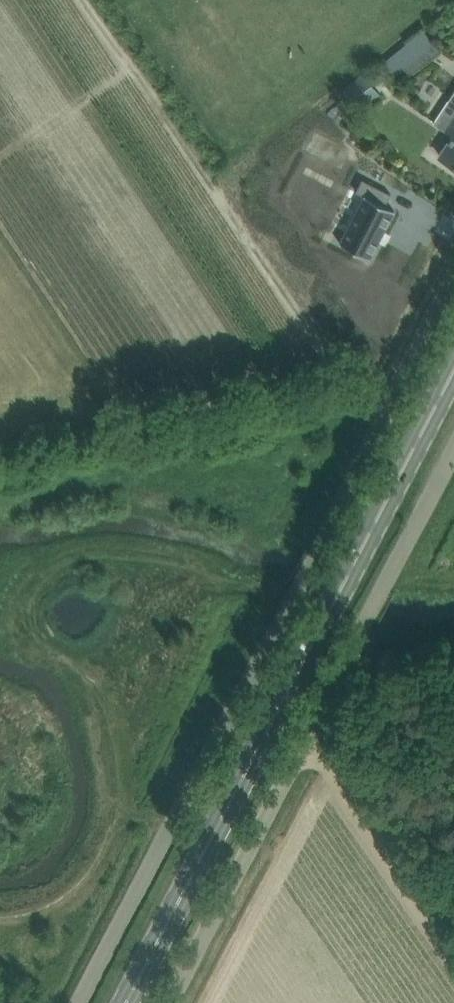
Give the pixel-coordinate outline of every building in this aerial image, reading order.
[(420,31),(395,51),(406,65),(430,45),(420,31)] [(363,75),(346,88),(356,100),(350,105),(356,111),(358,110),(378,94),(363,75)] [(453,138),(453,104),(450,101),(436,121),(446,128),(444,130),(452,135),(452,136),(453,138)] [(333,125),(322,136),(345,159),(357,147),(333,125)] [(452,136),(439,155),(453,164),(453,138),(452,136)] [(365,220),(330,260),(355,282),(391,242),(383,235),(391,225),(367,204),(358,215),(365,220)]
